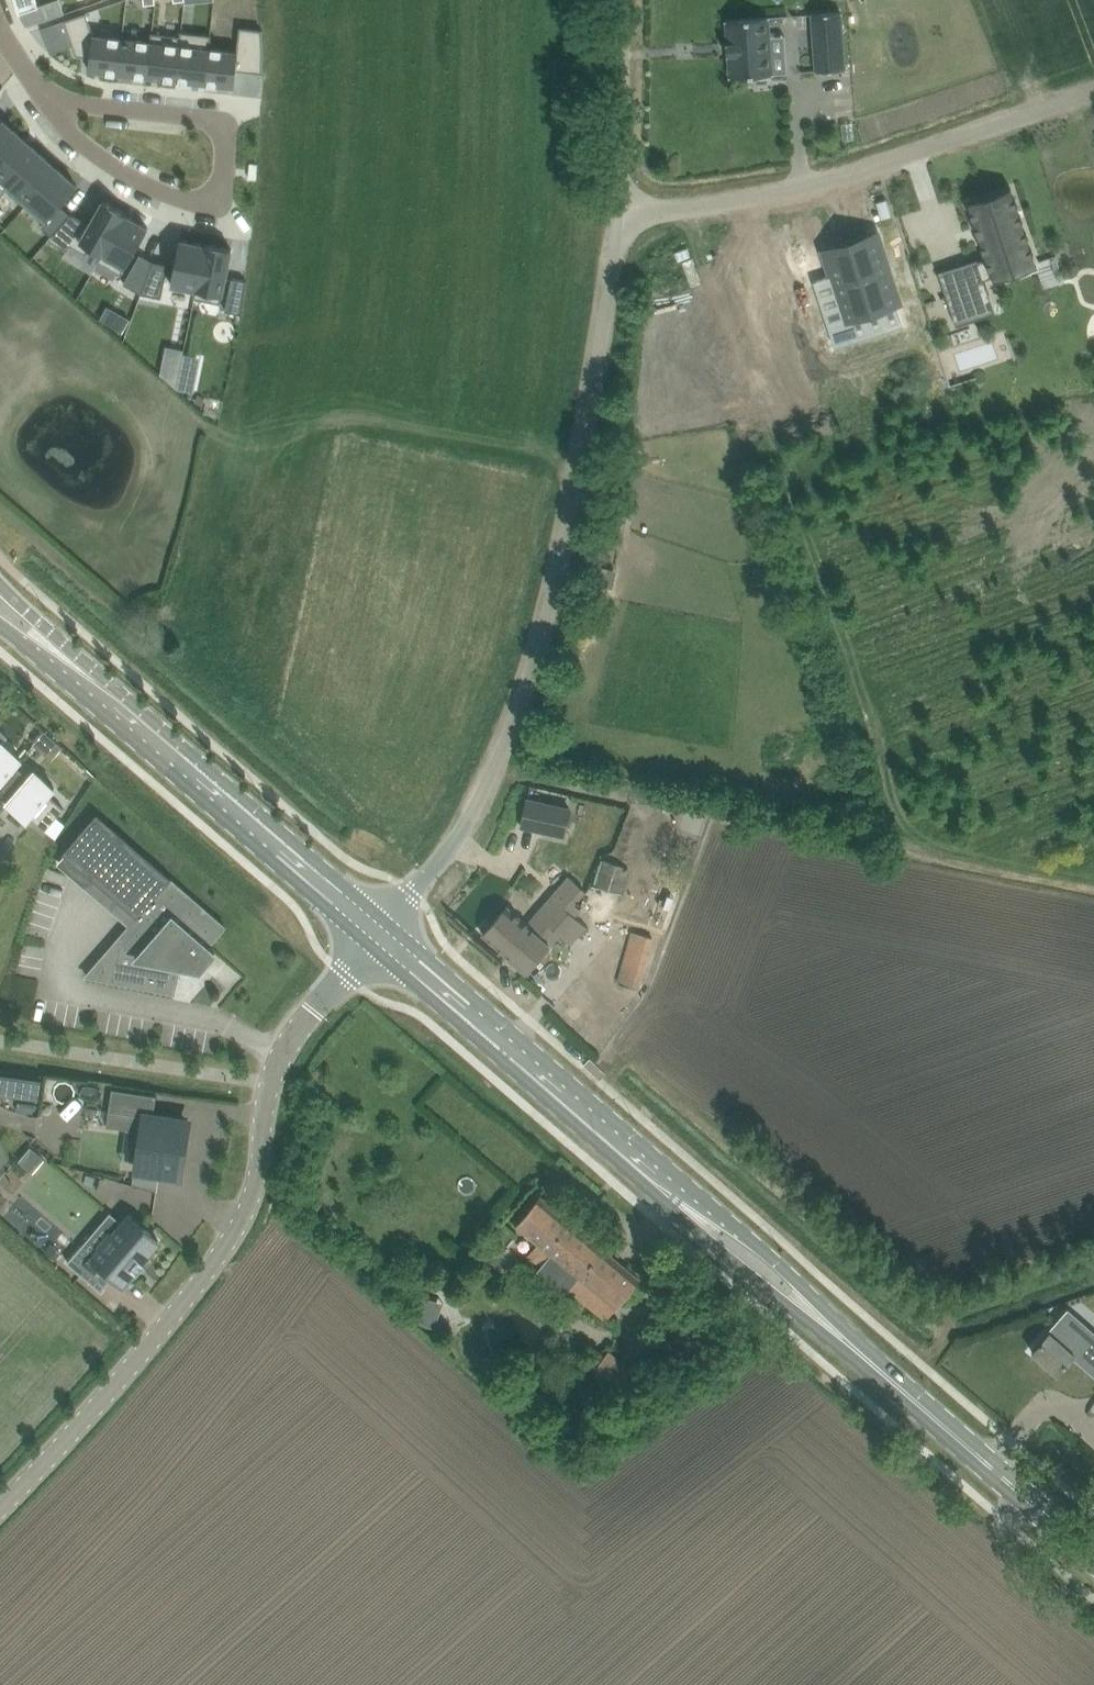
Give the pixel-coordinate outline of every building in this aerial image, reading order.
[(812,13),(816,70),(845,68),(841,11),(812,13)] [(87,12),(68,18),(81,56),(92,57),(90,70),(119,73),(123,36),(94,33),(87,12)] [(731,76),(772,73),(768,16),(726,19),(731,76)] [(210,46),(205,83),(234,86),(236,67),(263,71),(264,46),(263,30),(236,27),(234,48),(210,46)] [(123,36),(119,73),(148,76),(152,39),(123,36)] [(152,39),(148,76),(177,80),(181,43),(152,39)] [(181,43),(177,80),(205,83),(210,46),(181,43)] [(22,135),(3,119),(0,122),(0,160),(22,135)] [(0,160),(0,166),(15,180),(40,152),(22,135),(0,160)] [(40,152),(15,180),(34,196),(59,168),(40,152)] [(59,168),(34,196),(53,213),(48,218),(59,228),(77,207),(66,198),(78,185),(59,168)] [(1037,267),(1011,187),(1009,188),(1011,192),(972,205),(970,201),(969,201),(987,257),(979,259),(978,258),(938,271),(956,325),(957,324),(954,315),(972,309),(969,300),(990,294),(985,279),(993,276),(994,280),(996,280),(995,276),(1034,263),(1035,267),(1037,267)] [(59,228),(56,231),(78,244),(83,236),(106,249),(127,213),(104,200),(94,217),(77,207),(59,228)] [(127,213),(106,249),(129,262),(139,244),(149,226),(127,213)] [(870,235),(865,237),(866,239),(844,245),(844,243),(838,245),(841,253),(820,259),(840,323),(892,307),(870,235)] [(181,237),(177,256),(172,278),(198,283),(206,242),(181,237)] [(206,242),(198,283),(224,288),(228,267),(232,247),(206,242)] [(142,293),(154,261),(141,254),(124,283),(142,293)] [(154,261),(142,293),(162,297),(169,264),(154,261)] [(226,310),(242,313),(247,280),(232,277),(226,310)] [(596,583),(612,587),(616,570),(600,566),(596,583)] [(15,764),(16,765),(22,758),(21,758),(2,741),(0,744),(0,781),(15,764)] [(4,810),(9,803),(15,808),(27,819),(55,787),(36,770),(30,777),(16,765),(15,764),(0,781),(0,806),(4,810)] [(571,808),(528,799),(522,825),(565,834),(571,808)] [(628,822),(618,852),(639,858),(648,828),(628,822)] [(87,974),(87,975),(176,992),(181,965),(185,966),(201,969),(207,961),(208,961),(216,952),(208,946),(226,925),(171,878),(172,877),(126,837),(91,877),(138,916),(87,974)] [(601,859),(593,885),(622,893),(630,867),(601,859)] [(587,925),(576,915),(582,910),(576,904),(588,890),(571,876),(559,889),(529,924),(529,925),(505,952),(527,971),(560,933),(569,941),(575,933),(578,936),(587,925)] [(484,933),(505,952),(529,925),(529,924),(508,906),(484,933)] [(654,937),(632,931),(618,982),(640,989),(654,937)] [(41,1100),(45,1080),(0,1073),(0,1094),(41,1100)] [(35,1103),(18,1101),(17,1110),(34,1112),(35,1103)] [(185,1118),(107,1107),(105,1124),(142,1129),(136,1167),(163,1171),(165,1162),(178,1164),(185,1118)] [(31,1147),(20,1160),(33,1171),(44,1158),(31,1147)] [(134,1176),(133,1184),(157,1191),(158,1180),(134,1176)] [(541,1195),(527,1212),(518,1223),(541,1242),(531,1254),(542,1264),(538,1269),(566,1293),(571,1289),(606,1319),(626,1295),(640,1278),(541,1195)] [(131,1215),(124,1223),(114,1234),(112,1233),(101,1245),(103,1247),(95,1257),(82,1245),(68,1261),(102,1290),(115,1276),(123,1283),(134,1269),(138,1272),(146,1262),(143,1259),(159,1240),(131,1215)] [(62,1252),(52,1243),(45,1250),(55,1259),(62,1252)] [(419,1320),(437,1327),(446,1301),(428,1295),(419,1320)] [(1033,1351),(1058,1373),(1074,1355),(1093,1372),(1093,1331),(1069,1309),(1050,1331),(1047,1334),(1033,1351)] [(624,1402),(644,1378),(610,1350),(590,1373),(624,1402)]
